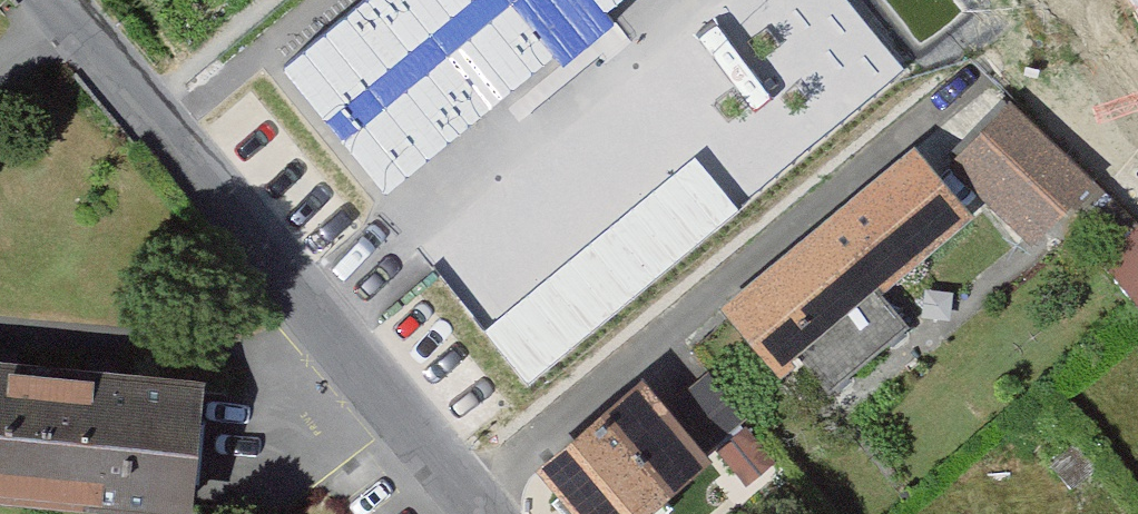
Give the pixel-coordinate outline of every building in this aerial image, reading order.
[(287,65),(382,195),(583,33),(624,0),(365,0),(287,65)] [(1020,105),(949,179),(1029,255),(1100,181),(1020,105)] [(923,152),(731,312),(788,380),(809,363),(838,398),(922,328),(891,291),(979,219),(923,152)] [(693,156),(481,330),(527,386),(739,212),(693,156)] [(221,377),(0,359),(0,513),(210,513),(221,377)] [(550,470),(587,513),(683,513),(738,468),(718,444),(747,420),(712,379),(682,404),(660,377),(550,470)]
